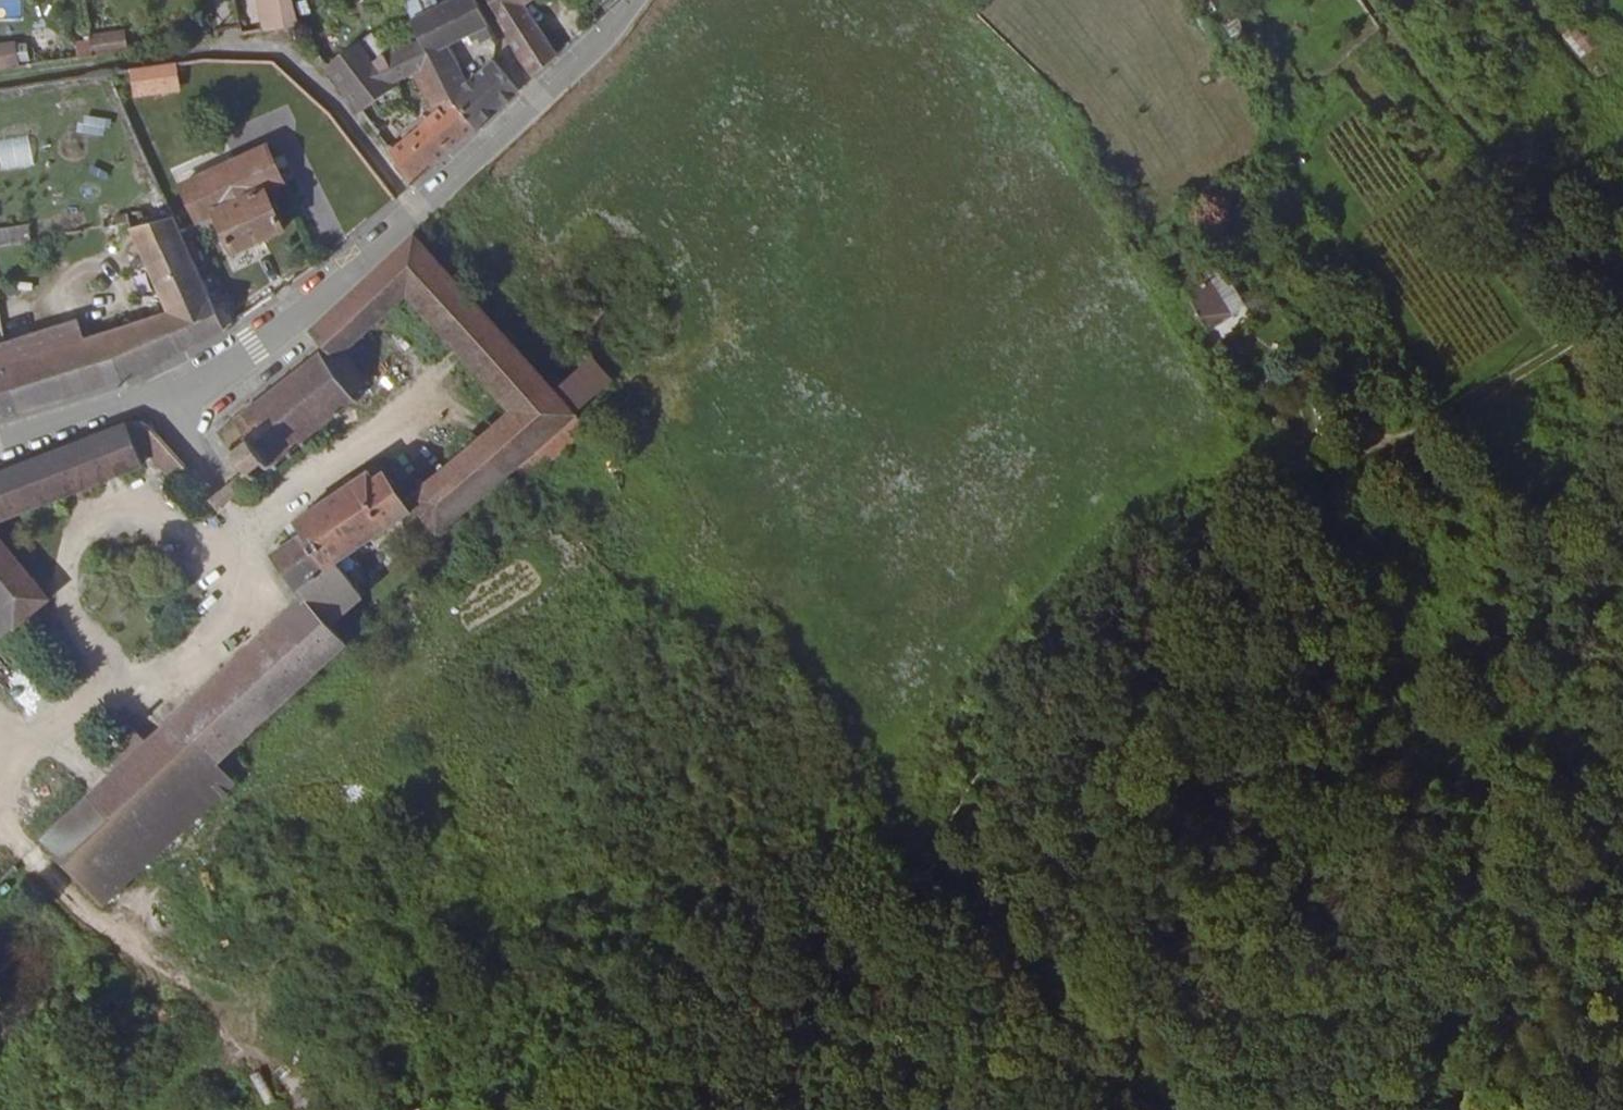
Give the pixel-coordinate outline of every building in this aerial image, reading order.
[(298,11),(295,0),(272,0),(276,15),(298,11)] [(414,10),(424,31),(433,49),(448,41),(472,29),(476,35),(483,31),(487,36),(498,30),(482,0),(446,0),(430,8),(428,2),(414,10)] [(507,15),(538,68),(562,45),(530,0),(499,0),(507,15)] [(349,26),(339,33),(327,19),(313,29),(336,60),(361,41),(349,26)] [(1576,19),(1559,35),(1580,58),(1597,42),(1576,19)] [(133,42),(130,26),(108,30),(111,47),(133,42)] [(99,32),(102,48),(111,47),(108,30),(99,32)] [(433,49),(424,31),(379,54),(376,48),(384,39),(373,31),(361,41),(336,60),(379,118),(386,112),(383,108),(386,106),(379,97),(400,81),(398,78),(416,68),(438,105),(397,142),(418,177),(480,121),(451,84),(441,66),(433,49)] [(84,51),(102,48),(99,32),(80,36),(84,51)] [(21,41),(0,45),(0,67),(25,62),(21,41)] [(441,66),(459,56),(448,41),(433,49),(441,66)] [(472,74),(459,56),(441,66),(451,84),(480,121),(522,84),(503,56),(502,50),(472,74)] [(201,77),(198,59),(182,60),(120,72),(126,101),(170,95),(169,84),(201,77)] [(98,116),(98,107),(42,109),(42,118),(98,116)] [(158,138),(151,119),(140,123),(149,142),(158,138)] [(273,181),(292,174),(276,135),(186,171),(202,210),(222,202),(239,243),(289,223),(273,181)] [(217,302),(172,198),(149,207),(144,196),(104,205),(108,221),(130,216),(167,305),(90,334),(0,368),(0,416),(131,375),(226,323),(217,302)] [(335,355),(331,359),(358,395),(374,383),(348,348),(413,288),(517,405),(415,495),(444,528),(514,467),(527,481),(537,472),(549,461),(538,446),(582,408),(506,324),(418,227),(313,329),(335,355)] [(1217,309),(1204,289),(1186,299),(1199,319),(1217,309)] [(582,408),(618,375),(543,291),(506,324),(582,408)] [(238,316),(230,296),(217,302),(226,323),(238,316)] [(81,313),(0,343),(0,368),(90,334),(81,313)] [(362,400),(358,395),(331,359),(324,350),(218,431),(231,448),(224,454),(238,475),(246,486),(362,400)] [(146,418),(135,420),(0,470),(0,518),(150,462),(148,454),(155,452),(177,478),(191,467),(162,427),(155,420),(146,418)] [(390,473),(379,481),(372,470),(295,519),(303,532),(273,552),(304,598),(156,735),(144,722),(131,733),(124,727),(114,735),(120,742),(110,752),(123,766),(43,840),(87,886),(196,784),(213,801),(223,792),(234,781),(219,764),(344,645),(348,648),(360,640),(354,632),(343,640),(332,626),(371,592),(349,556),(415,511),(390,473)] [(216,508),(237,490),(228,480),(207,497),(216,508)] [(2,638),(56,598),(0,530),(0,635),(2,638)] [(104,904),(213,801),(196,784),(87,886),(104,904)] [(262,1103),(273,1098),(261,1070),(250,1075),(262,1103)]
